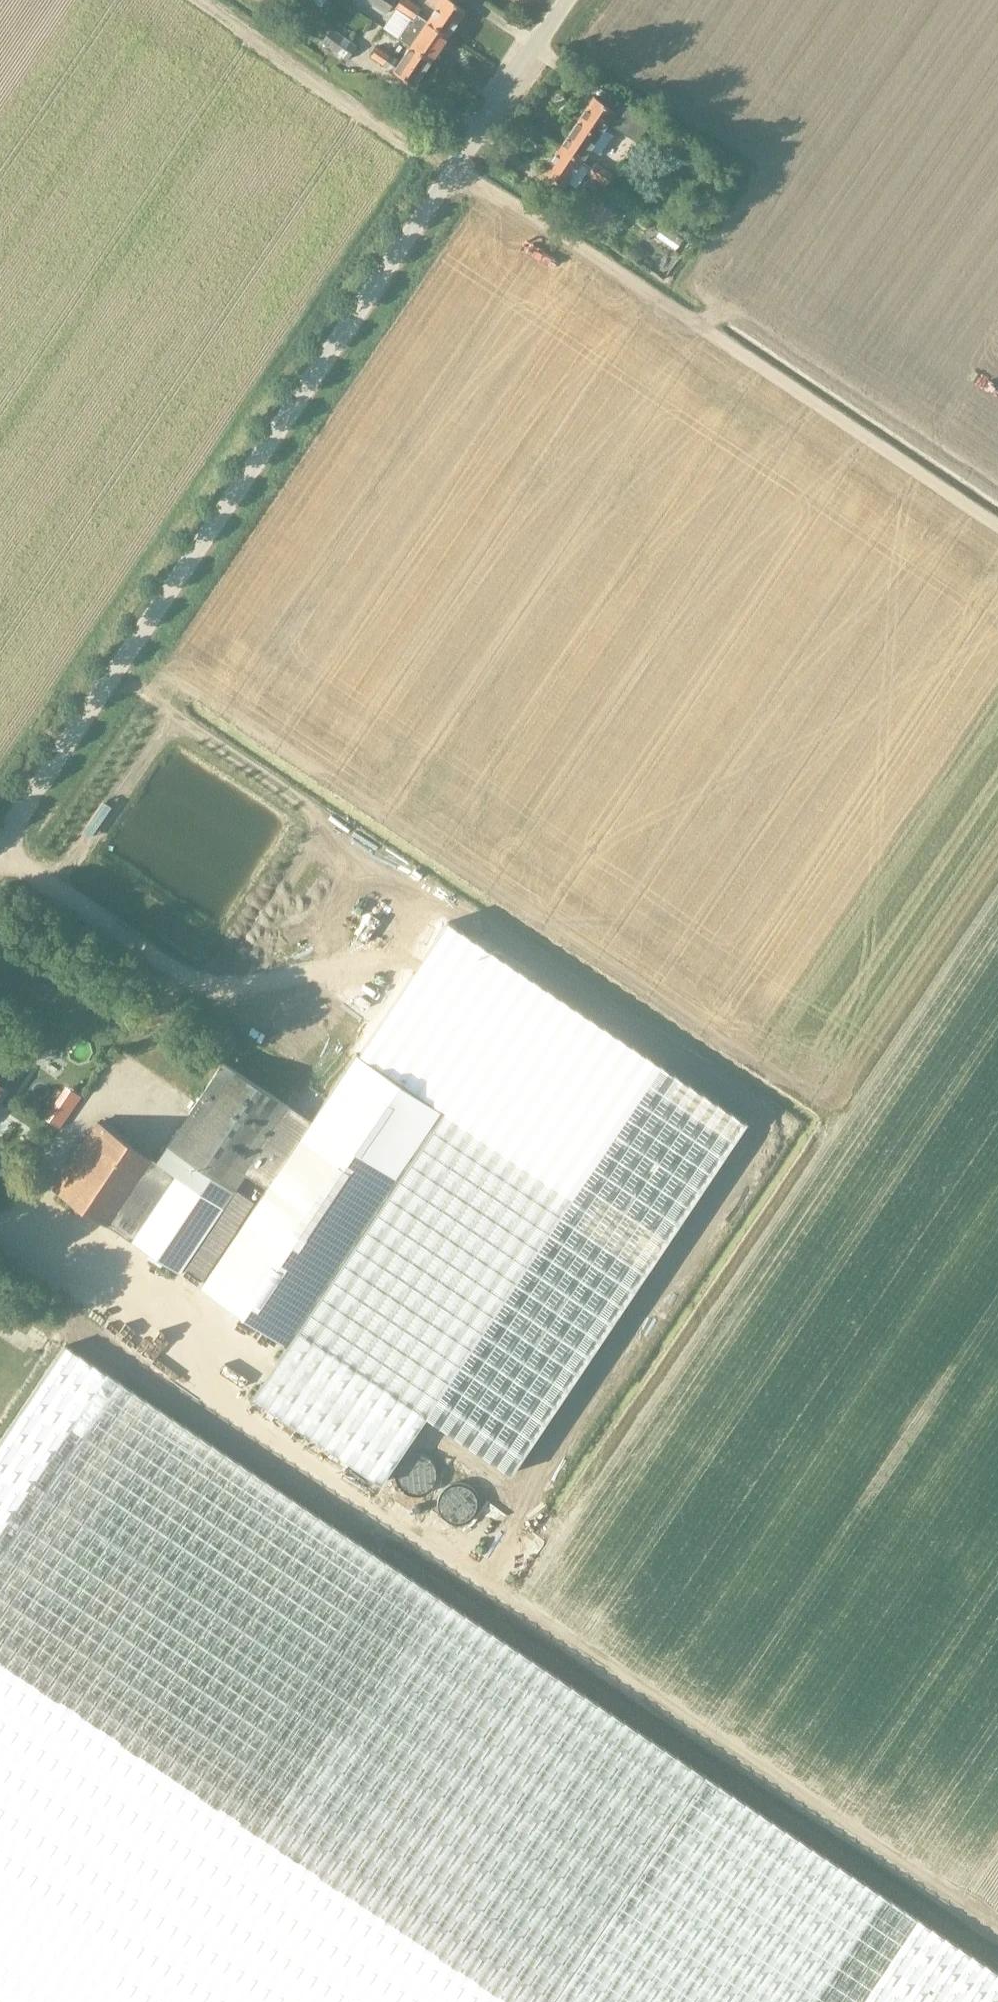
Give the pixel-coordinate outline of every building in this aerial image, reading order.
[(386,13),(396,0),(368,0),(386,13)] [(411,3),(407,0),(400,0),(395,8),(403,14),(411,3)] [(449,0),(426,0),(437,7),(427,21),(426,22),(448,36),(465,11),(449,0)] [(412,20),(416,14),(420,9),(411,3),(403,14),(410,19),(412,20)] [(427,21),(416,14),(412,20),(410,19),(397,38),(409,46),(430,61),(448,36),(426,22),(427,21)] [(345,61),(356,46),(336,33),(326,47),(345,61)] [(413,86),(430,61),(409,46),(392,71),(413,86)] [(383,66),(389,56),(376,47),(370,57),(383,66)] [(597,136),(607,122),(614,111),(613,110),(593,96),(559,147),(580,161),(597,136)] [(614,111),(607,122),(636,141),(651,117),(622,97),(613,110),(614,111)] [(563,186),(580,161),(559,147),(542,172),(563,186)] [(595,180),(604,168),(594,162),(586,174),(595,180)] [(595,180),(604,186),(612,173),(604,168),(595,180)] [(601,232),(611,217),(615,212),(597,199),(583,220),(601,232)] [(446,922),(357,1054),(439,1109),(572,1198),(432,1407),(426,1416),(511,1473),(746,1122),(446,922)] [(266,1187),(199,1287),(282,1343),(439,1109),(357,1054),(356,1053),(311,1120),(290,1106),(245,1173),(266,1187)] [(223,1062),(156,1162),(97,1123),(54,1189),(178,1272),(245,1173),(290,1106),(223,1062)] [(572,1198),(439,1109),(282,1343),(286,1345),(252,1396),(381,1482),(572,1198)] [(13,1273),(17,1268),(8,1262),(5,1267),(13,1273)] [(64,1346),(0,1441),(0,2001),(997,2001),(997,1972),(64,1346)]
